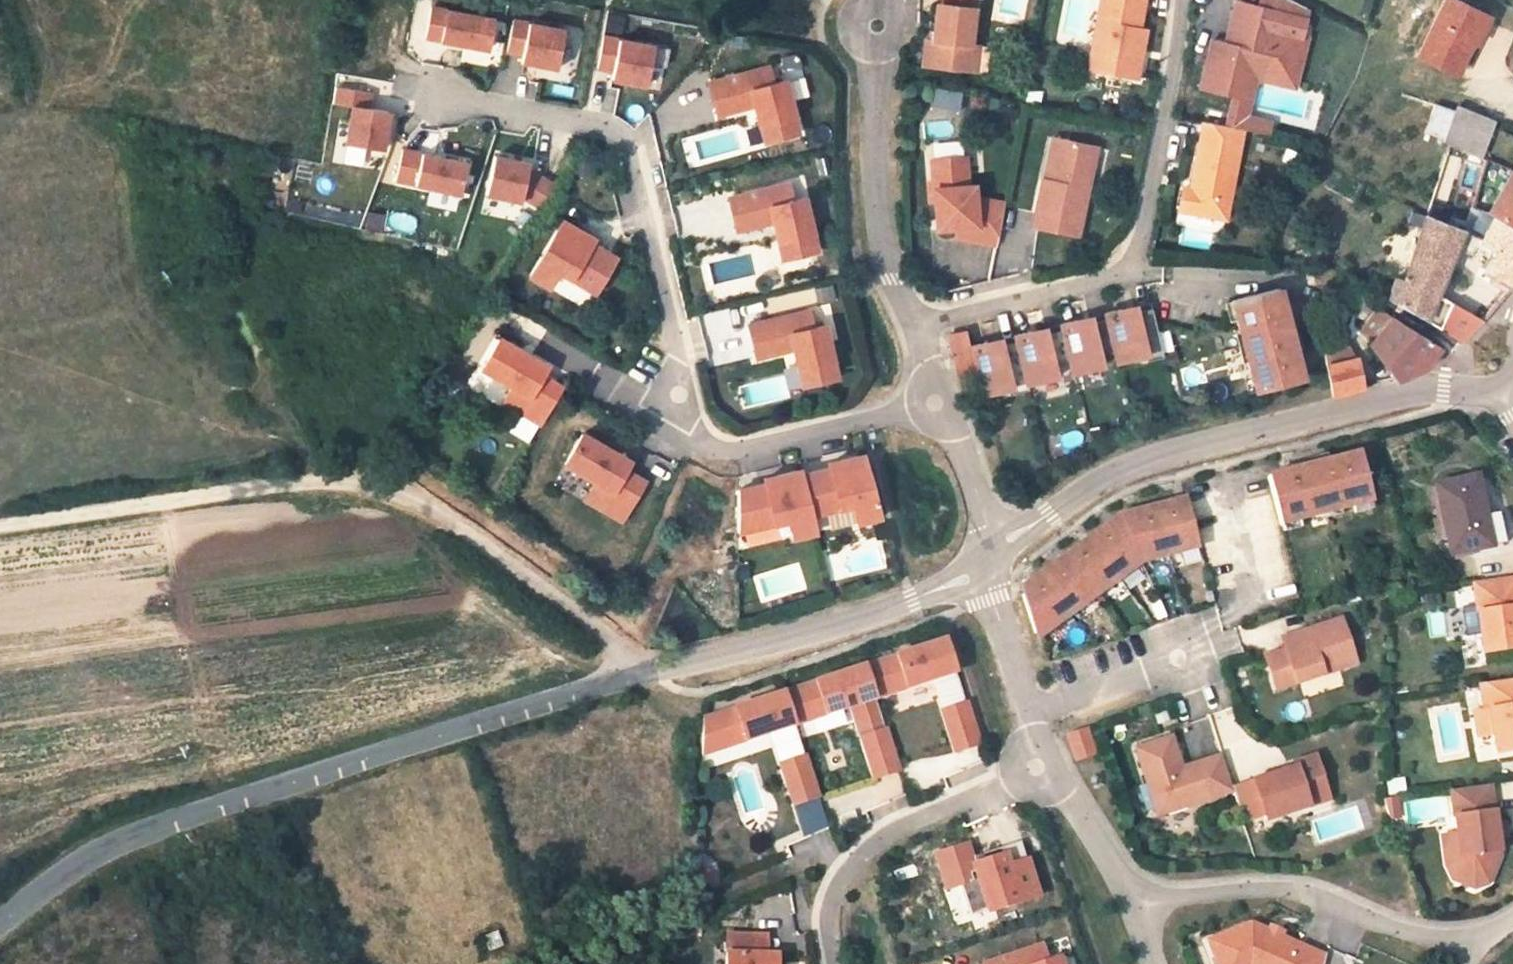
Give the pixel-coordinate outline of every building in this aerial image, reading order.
[(974,0),(945,0),(944,4),(936,3),(932,39),(925,38),(922,64),(966,69),(969,43),(974,0)] [(1090,49),(1100,51),(1096,70),(1135,78),(1139,56),(1135,55),(1136,48),(1140,49),(1144,30),(1137,29),(1142,0),(1100,0),(1090,49)] [(1257,7),(1304,19),(1307,9),(1289,0),(1259,0),(1257,7)] [(1452,0),(1443,0),(1417,55),(1456,73),(1470,42),(1463,38),(1476,11),(1452,0)] [(1256,72),(1288,80),(1299,36),(1304,19),(1257,7),(1236,1),(1228,31),(1233,33),(1230,44),(1225,43),(1211,40),(1200,87),(1233,95),(1234,95),(1238,80),(1253,83),(1254,78),(1256,72)] [(486,51),(491,20),(430,9),(424,39),(458,46),(486,51)] [(1489,18),(1476,11),(1463,38),(1470,42),(1476,44),(1489,18)] [(557,68),(563,29),(511,21),(505,52),(522,55),(521,62),(533,64),(557,68)] [(645,83),(652,44),(602,35),(596,66),(611,69),(610,76),(618,78),(645,83)] [(1306,38),(1299,36),(1288,80),(1256,72),(1254,78),(1273,81),(1294,87),(1306,38)] [(966,69),(975,71),(978,45),(969,43),(966,69)] [(1090,49),(1086,68),(1096,70),(1100,51),(1090,49)] [(764,70),(704,89),(715,122),(742,113),(739,106),(748,103),(751,110),(757,130),(766,127),(771,144),(797,135),(780,83),(769,86),(764,70)] [(1253,83),(1238,80),(1234,95),(1250,99),(1253,83)] [(369,107),(372,91),(337,85),(334,101),(354,105),(347,143),(383,149),(390,111),(369,107)] [(1026,88),(1024,103),(1041,106),(1044,91),(1026,88)] [(961,110),(962,93),(934,90),(932,107),(961,110)] [(1234,95),(1233,95),(1226,125),(1242,128),(1250,130),(1253,119),(1245,117),(1250,99),(1234,95)] [(742,113),(751,110),(748,103),(739,106),(742,113)] [(1454,114),(1435,107),(1427,131),(1445,138),(1454,114)] [(1456,110),(1454,114),(1445,138),(1450,139),(1482,153),(1493,126),(1494,125),(1456,110)] [(1269,122),(1253,119),(1250,130),(1267,133),(1269,122)] [(1226,125),(1203,121),(1196,157),(1192,181),(1194,182),(1193,188),(1190,188),(1186,211),(1225,218),(1242,128),(1226,125)] [(757,130),(763,146),(771,144),(766,127),(757,130)] [(1052,137),(1043,179),(1048,180),(1057,138),(1052,137)] [(1042,179),(1031,226),(1076,236),(1096,147),(1057,138),(1048,180),(1043,179),(1042,179)] [(459,190),(466,160),(401,146),(395,177),(459,190)] [(528,162),(492,156),(485,196),(521,203),(522,198),(540,206),(554,182),(527,168),(528,162)] [(965,157),(931,160),(938,228),(963,227),(961,237),(997,243),(1005,202),(975,197),(974,184),(968,185),(965,157)] [(1511,171),(1489,211),(1512,225),(1512,172),(1511,171)] [(788,184),(727,198),(735,231),(762,225),(761,217),(770,215),(772,223),(774,229),(777,243),(785,240),(790,257),(816,251),(803,198),(792,200),(788,184)] [(1190,188),(1183,186),(1181,195),(1178,209),(1186,211),(1190,188)] [(1478,210),(1475,217),(1485,220),(1488,214),(1478,210)] [(380,231),(383,214),(366,211),(363,228),(380,231)] [(413,235),(418,218),(391,211),(386,227),(413,235)] [(1449,214),(1439,211),(1436,219),(1446,222),(1449,214)] [(1425,216),(1416,213),(1412,223),(1422,227),(1425,216)] [(1425,216),(1422,227),(1403,280),(1395,303),(1423,318),(1463,342),(1482,321),(1437,294),(1456,248),(1463,229),(1446,222),(1436,219),(1426,214),(1425,216)] [(761,217),(762,225),(772,223),(770,215),(761,217)] [(1495,251),(1491,259),(1484,273),(1494,279),(1491,284),(1507,293),(1512,286),(1512,230),(1493,217),(1480,240),(1495,251)] [(577,231),(557,220),(526,276),(546,288),(555,272),(593,292),(613,256),(588,242),(583,251),(570,244),(577,231)] [(570,244),(583,251),(588,242),(590,238),(577,231),(570,244)] [(777,243),(781,260),(790,257),(785,240),(777,243)] [(1403,280),(1395,277),(1387,299),(1395,303),(1403,280)] [(1279,288),(1231,300),(1240,336),(1243,336),(1249,359),(1246,360),(1254,390),(1302,377),(1298,361),(1291,362),(1277,306),(1284,304),(1279,288)] [(1291,332),(1284,304),(1277,306),(1291,362),(1298,361),(1295,348),(1303,347),(1298,330),(1291,332)] [(1104,313),(1106,320),(1112,347),(1116,362),(1133,358),(1132,356),(1145,353),(1146,355),(1147,359),(1163,356),(1151,308),(1122,315),(1121,309),(1111,311),(1104,313)] [(1371,337),(1369,339),(1387,361),(1397,379),(1425,367),(1440,348),(1387,315),(1381,309),(1363,329),(1371,337)] [(837,378),(824,325),(812,327),(808,310),(748,325),(756,358),(783,351),(781,344),(791,341),(793,349),(798,369),(806,367),(810,385),(837,378)] [(1069,322),(1059,324),(1061,330),(1068,358),(1072,373),(1088,369),(1088,367),(1102,364),(1098,350),(1112,347),(1106,320),(1078,327),(1076,320),(1069,322)] [(1353,325),(1321,337),(1326,364),(1352,358),(1348,339),(1356,336),(1353,325)] [(1014,335),(1015,341),(1027,384),(1043,380),(1043,379),(1056,375),(1053,361),(1068,358),(1061,330),(1032,338),(1031,331),(1023,333),(1014,335)] [(953,357),(971,353),(969,346),(965,331),(948,335),(953,357)] [(1243,336),(1240,336),(1246,360),(1249,359),(1243,336)] [(539,424),(561,387),(541,376),(547,367),(498,339),(480,369),(512,387),(507,395),(524,405),(519,413),(539,424)] [(781,344),(783,351),(793,349),(791,341),(781,344)] [(976,375),(981,396),(996,392),(996,390),(1011,386),(1011,388),(1012,392),(1028,389),(1027,384),(1015,341),(988,348),(986,342),(979,343),(969,346),(971,353),(976,375)] [(958,379),(976,375),(971,353),(953,357),(958,379)] [(1352,358),(1326,364),(1332,396),(1362,389),(1353,358),(1352,358)] [(1489,363),(1488,365),(1488,367),(1489,369),(1490,370),(1492,371),(1494,371),(1496,371),(1497,369),(1498,368),(1499,366),(1498,363),(1497,362),(1495,361),(1493,361),(1491,361),(1489,363)] [(798,369),(802,386),(810,385),(806,367),(798,369)] [(507,395),(503,403),(519,413),(524,405),(507,395)] [(602,509),(623,520),(645,480),(626,469),(630,461),(582,433),(565,464),(595,481),(591,489),(608,499),(602,509)] [(1267,477),(1280,525),(1310,517),(1309,515),(1339,507),(1340,510),(1370,502),(1357,453),(1340,457),(1342,464),(1286,479),(1284,472),(1267,477)] [(1284,472),(1286,479),(1342,464),(1340,457),(1328,460),(1326,453),(1310,457),(1295,461),(1297,469),(1284,472)] [(828,468),(801,474),(810,514),(851,504),(856,522),(881,516),(863,454),(841,459),(844,473),(830,477),(828,468)] [(828,468),(830,477),(844,473),(841,459),(833,461),(827,463),(828,468)] [(764,483),(737,490),(737,532),(788,520),(793,537),(815,532),(810,514),(801,474),(799,469),(777,475),(780,489),(766,492),(764,483)] [(766,492),(780,489),(777,475),(770,476),(763,478),(764,483),(766,492)] [(1476,477),(1435,486),(1448,548),(1450,555),(1503,544),(1496,514),(1485,516),(1476,477)] [(1435,486),(1426,488),(1439,550),(1448,548),(1435,486)] [(591,489),(585,499),(602,509),(608,499),(591,489)] [(1197,546),(1186,505),(1172,508),(1171,502),(1155,506),(1169,555),(1185,551),(1184,549),(1197,546)] [(1169,555),(1155,506),(1139,511),(1141,517),(1121,522),(1140,557),(1151,554),(1153,559),(1169,555)] [(1309,515),(1310,517),(1340,510),(1339,507),(1309,515)] [(1140,557),(1121,522),(1106,533),(1102,528),(1088,538),(1092,543),(1119,577),(1119,578),(1134,568),(1130,564),(1140,557)] [(1119,577),(1092,543),(1082,551),(1078,545),(1064,555),(1068,561),(1093,594),(1094,596),(1109,586),(1108,585),(1119,577)] [(1054,563),(1041,573),(1071,613),(1084,604),(1083,602),(1093,594),(1068,561),(1058,569),(1054,563)] [(1071,613),(1041,573),(1027,583),(1032,588),(1022,595),(1035,633),(1054,619),(1057,624),(1071,613)] [(1473,580),(1485,653),(1512,648),(1512,574),(1473,580)] [(1475,609),(1463,610),(1465,637),(1477,636),(1475,609)] [(1444,613),(1430,613),(1431,636),(1445,635),(1444,613)] [(1266,657),(1276,689),(1356,664),(1342,619),(1308,631),(1311,643),(1286,651),(1266,657)] [(1286,651),(1311,643),(1308,631),(1282,639),(1286,651)] [(864,666),(875,698),(955,672),(945,640),(864,666)] [(783,693),(794,725),(875,698),(864,666),(783,693)] [(1480,683),(1484,707),(1488,707),(1496,750),(1512,748),(1512,679),(1480,683)] [(1464,689),(1470,710),(1482,707),(1476,686),(1464,689)] [(701,755),(794,725),(783,693),(702,720),(701,755)] [(908,693),(890,698),(894,711),(911,707),(908,693)] [(873,734),(885,730),(875,698),(845,708),(857,740),(873,734)] [(979,744),(966,703),(954,707),(959,721),(954,723),(963,750),(979,744)] [(954,707),(940,712),(955,752),(963,750),(954,723),(959,721),(954,707)] [(1088,728),(1068,734),(1076,760),(1097,753),(1088,728)] [(898,771),(885,730),(873,734),(878,749),(873,750),(882,777),(898,771)] [(878,749),(873,734),(857,740),(873,780),(882,777),(873,750),(878,749)] [(1232,790),(1221,755),(1188,766),(1189,771),(1182,773),(1181,769),(1170,738),(1135,749),(1157,815),(1232,790)] [(1475,740),(1478,760),(1494,758),(1492,738),(1475,740)] [(818,798),(804,756),(793,760),(797,775),(793,777),(801,804),(818,798)] [(1295,767),(1232,790),(1243,822),(1264,814),(1265,819),(1308,805),(1301,784),(1321,777),(1314,756),(1293,763),(1295,767)] [(793,760),(777,766),(792,807),(801,804),(793,777),(797,775),(793,760)] [(1301,784),(1308,805),(1329,799),(1321,777),(1301,784)] [(1496,824),(1490,784),(1450,789),(1456,833),(1460,857),(1455,870),(1461,882),(1476,889),(1490,883),(1500,851),(1498,838),(1496,824)] [(1396,797),(1383,799),(1389,818),(1399,817),(1396,797)] [(1506,837),(1504,822),(1496,824),(1498,838),(1506,837)] [(1460,857),(1456,833),(1441,835),(1445,865),(1452,879),(1461,882),(1455,870),(1460,857)] [(966,845),(939,854),(949,887),(976,878),(972,865),(966,845)] [(1037,897),(1029,871),(1011,876),(1007,865),(1004,854),(972,865),(976,878),(987,913),(1037,897)] [(1026,860),(1007,865),(1011,876),(1029,871),(1026,860)] [(1325,956),(1279,936),(1274,938),(1268,935),(1269,932),(1251,924),(1208,940),(1217,963),(1254,963),(1256,963),(1323,963),(1325,956)] [(1268,935),(1274,938),(1279,936),(1281,931),(1271,927),(1269,932),(1268,935)] [(726,935),(726,963),(777,963),(777,955),(765,954),(754,955),(754,935),(726,935)] [(754,935),(754,955),(765,954),(765,935),(754,935)] [(1058,958),(1047,961),(1041,945),(986,963),(1060,963),(1058,958)]
